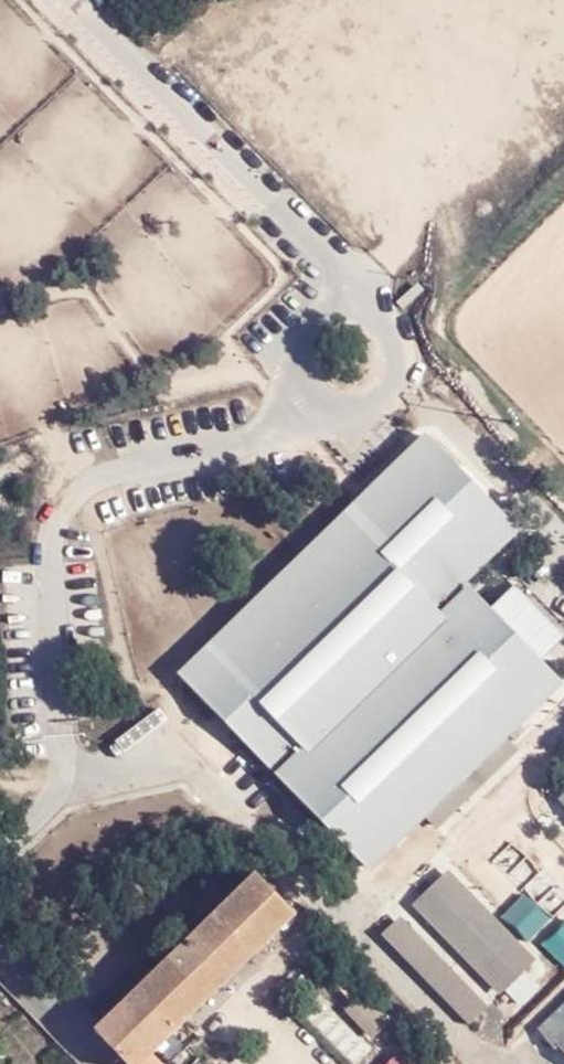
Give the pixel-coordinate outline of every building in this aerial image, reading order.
[(430,447),(506,539),(515,530),(432,445),(430,447)] [(432,611),(506,539),(430,447),(187,685),(269,770),(297,743),(432,611)] [(494,619),(545,671),(563,654),(563,630),(526,592),(494,619)] [(464,613),(312,760),(284,786),(367,870),(557,684),(545,671),(494,619),(478,601),(464,613)] [(438,616),(432,611),(297,743),(312,760),(464,613),(452,603),(438,616)] [(448,872),(379,939),(469,1030),(537,964),(448,872)] [(259,879),(113,1021),(148,1058),(294,917),(259,879)] [(394,1019),(366,990),(350,1004),(338,1015),(367,1043),(394,1019)] [(19,1017),(0,1034),(0,1056),(7,1063),(41,1063),(53,1053),(19,1017)] [(124,1063),(141,1063),(148,1058),(113,1021),(97,1036),(124,1063)] [(549,1040),(563,1055),(563,1025),(549,1040)]
